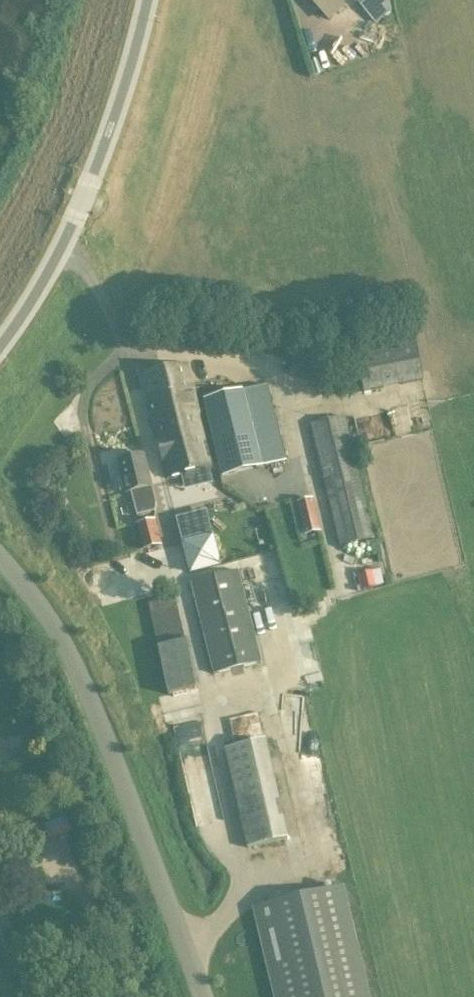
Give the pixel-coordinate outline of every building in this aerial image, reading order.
[(328,18),(342,6),(336,0),(313,0),(328,18)] [(366,13),(381,0),(354,0),(366,13)] [(423,382),(415,336),(355,347),(364,394),(423,382)] [(188,365),(141,377),(146,396),(157,394),(159,399),(176,395),(181,416),(200,412),(206,410),(204,402),(205,402),(202,389),(194,391),(188,365)] [(205,402),(204,402),(206,410),(223,476),(285,461),(266,386),(205,402)] [(157,394),(146,396),(166,479),(194,472),(213,467),(200,412),(181,416),(176,395),(159,399),(157,394)] [(310,424),(320,464),(354,456),(352,446),(344,416),(310,424)] [(358,445),(352,446),(354,456),(361,454),(358,445)] [(143,455),(116,462),(120,478),(117,479),(120,492),(124,491),(124,493),(134,491),(134,492),(131,493),(137,516),(155,512),(155,503),(143,455)] [(354,456),(320,464),(340,547),(375,538),(354,456)] [(312,500),(295,504),(302,536),(319,532),(312,500)] [(144,550),(161,546),(154,520),(138,524),(144,550)] [(190,573),(220,566),(212,536),(183,544),(190,573)] [(192,582),(214,674),(261,663),(238,571),(192,582)] [(372,571),(358,575),(361,590),(375,587),(372,571)] [(175,599),(149,605),(168,695),(199,688),(189,642),(184,644),(175,599)] [(265,741),(226,750),(248,847),(287,838),(265,741)] [(345,887),(254,908),(275,996),(371,996),(345,887)]
